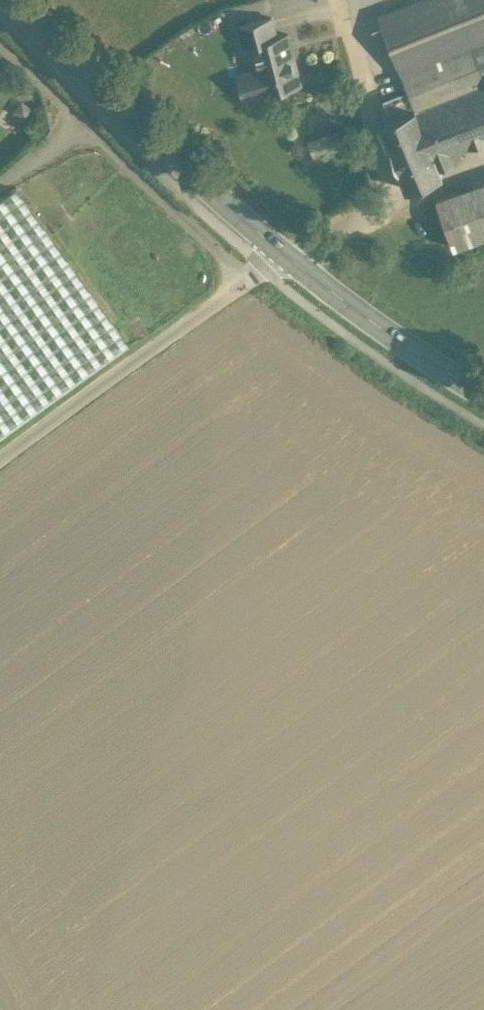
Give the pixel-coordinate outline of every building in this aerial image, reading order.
[(409,88),(440,159),(483,142),(483,0),(414,0),(379,14),(409,88)] [(251,41),(278,34),(272,15),(238,24),(243,43),(251,41)] [(250,69),(257,92),(302,80),(288,31),(278,34),(251,41),(258,67),(250,69)] [(445,172),(440,159),(409,88),(384,98),(391,116),(381,120),(407,187),(445,172)] [(336,129),(307,136),(311,152),(340,145),(336,129)] [(438,199),(457,248),(483,238),(483,181),(438,199)] [(19,193),(0,207),(0,442),(127,348),(19,193)]
